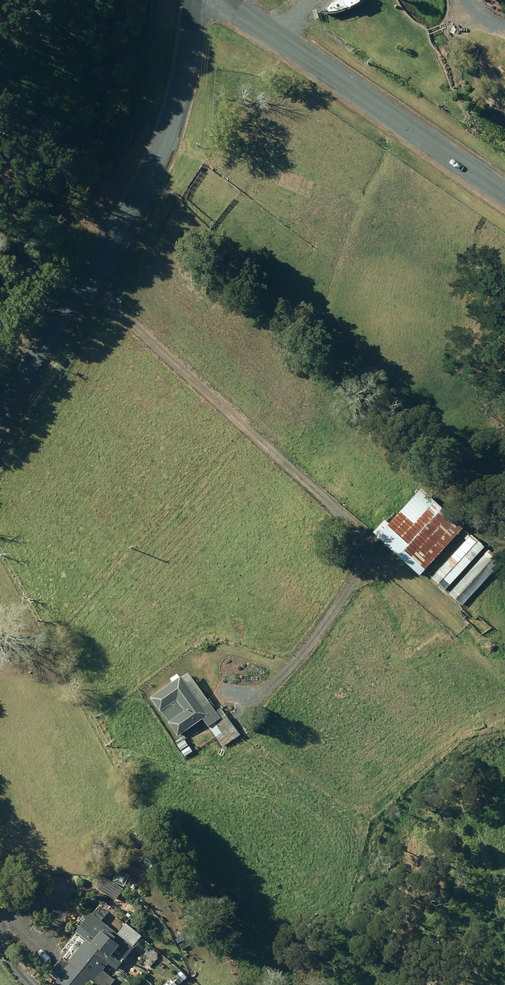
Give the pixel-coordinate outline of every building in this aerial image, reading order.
[(373,531),(420,573),(464,526),(422,487),(390,522),(385,518),(373,531)] [(433,576),(446,588),(485,546),(471,533),(433,576)] [(450,592),(463,604),(503,560),(490,549),(450,592)] [(203,717),(223,745),(240,734),(221,707),(216,710),(188,669),(150,695),(160,710),(161,709),(169,719),(168,721),(178,734),(203,717)] [(177,743),(181,749),(188,743),(185,738),(177,743)] [(182,750),(185,755),(193,750),(189,745),(182,750)] [(99,984),(110,984),(115,979),(103,969),(109,962),(117,968),(135,946),(91,911),(76,929),(86,938),(68,960),(69,961),(49,983),(51,984),(88,984),(93,980),(99,984)] [(188,975),(181,970),(164,984),(177,984),(188,975)]
